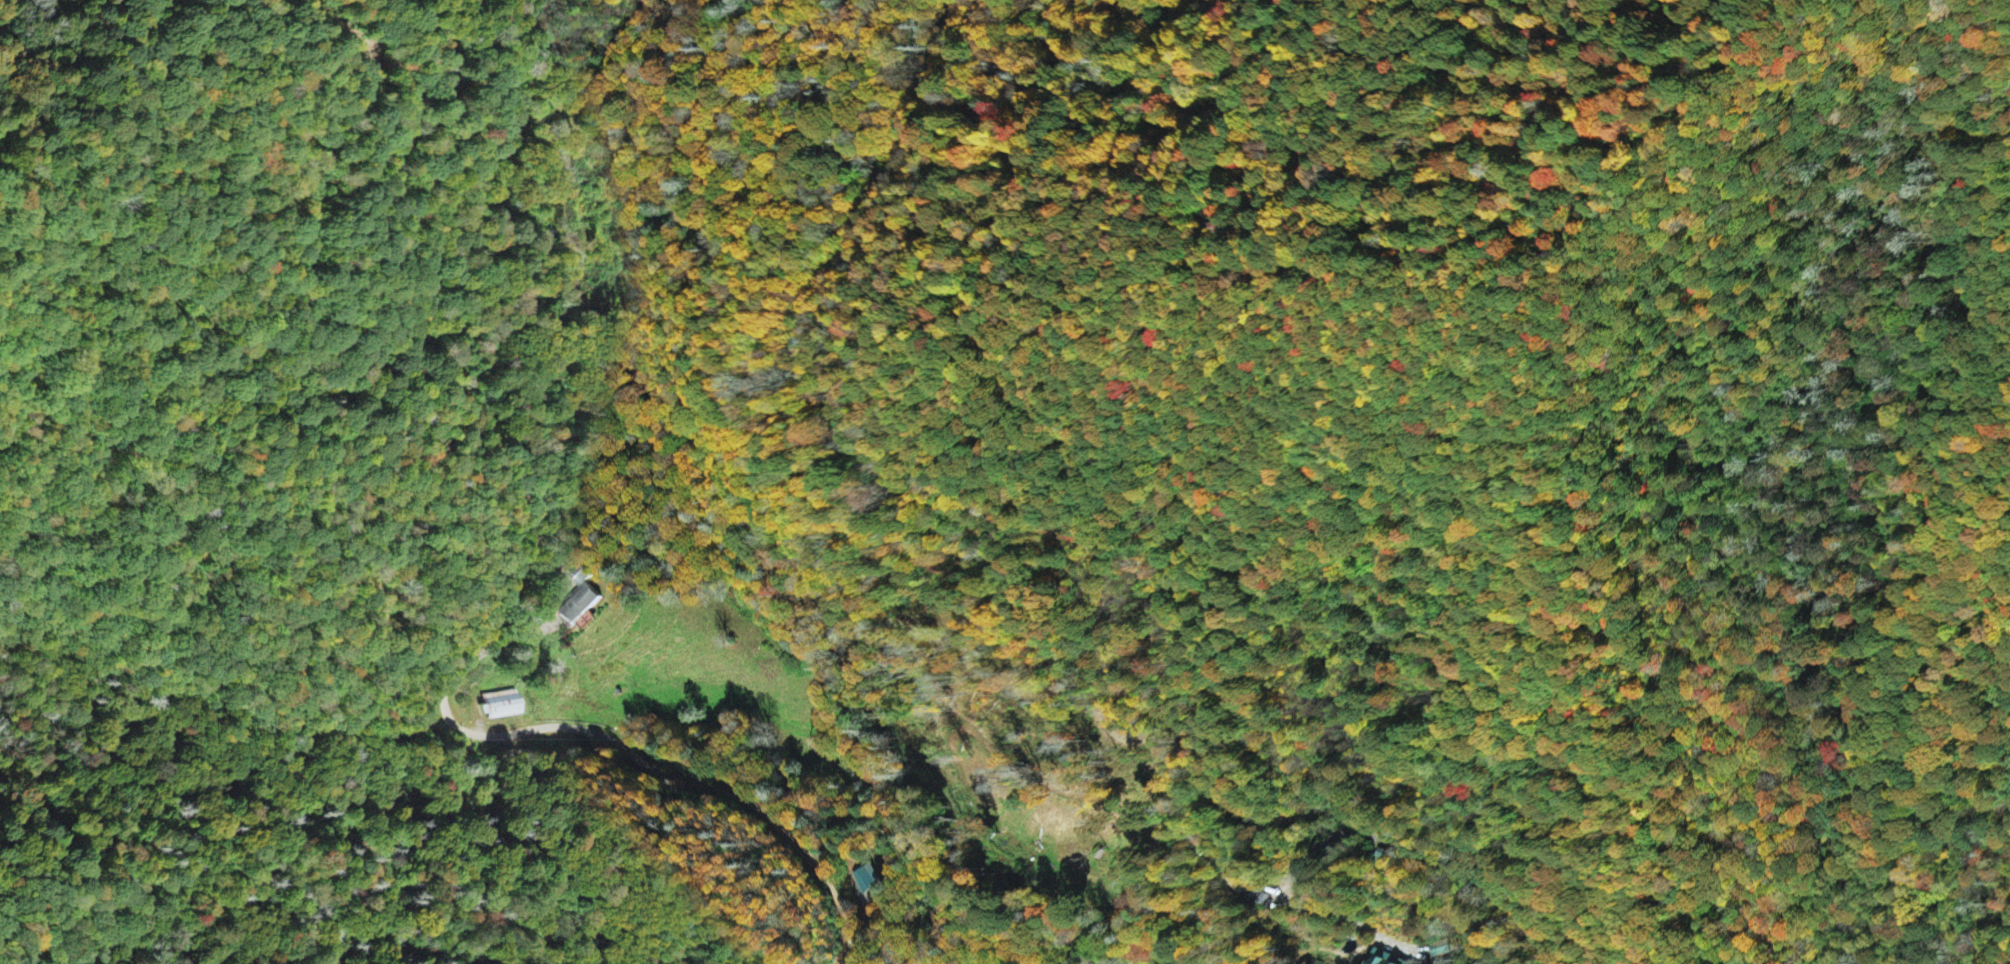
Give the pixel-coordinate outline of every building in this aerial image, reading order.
[(604,598),(588,581),(554,614),(569,631),(604,598)] [(527,717),(523,692),(488,697),(489,707),(489,708),(491,722),(527,717)] [(882,880),(867,867),(855,880),(869,893),(882,880)] [(1255,887),(1243,876),(1234,885),(1246,896),(1255,887)] [(1386,961),(1389,954),(1376,949),(1369,963),(1395,963),(1386,961)]
